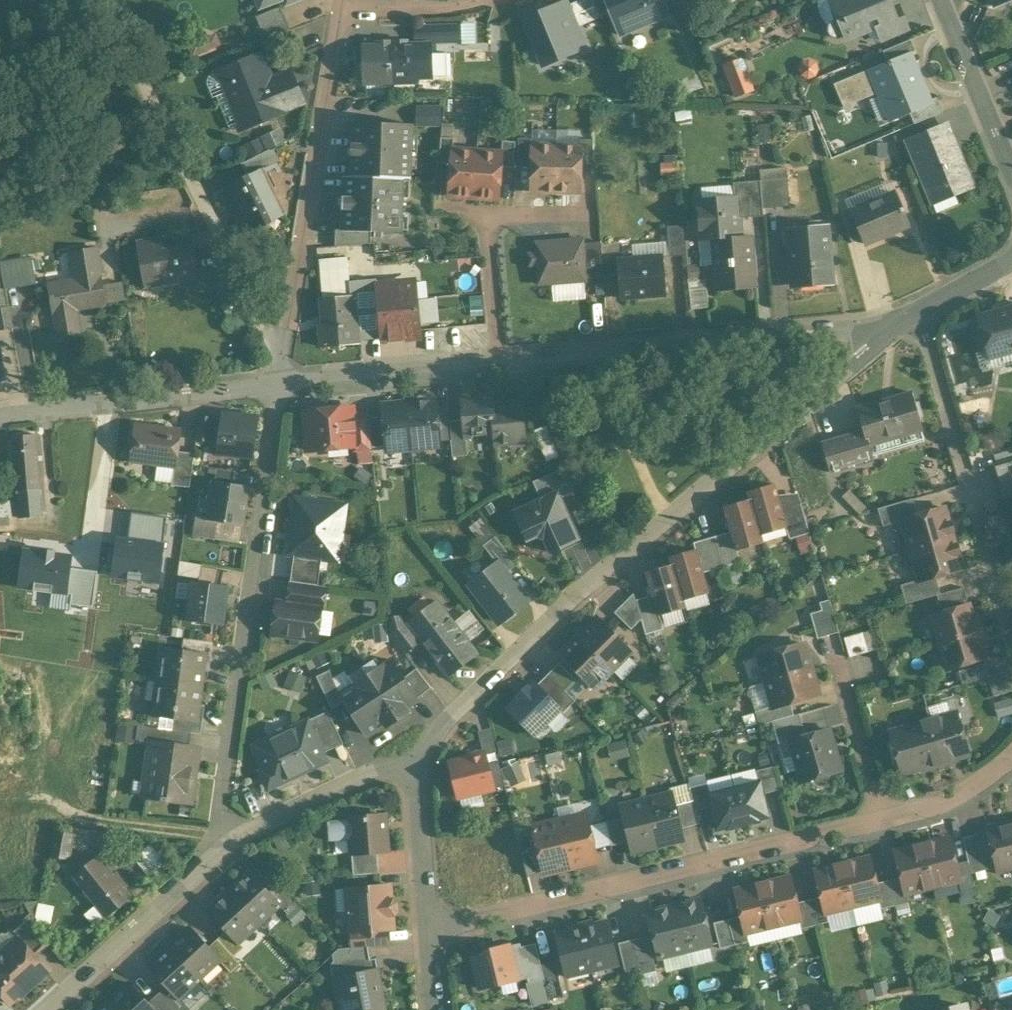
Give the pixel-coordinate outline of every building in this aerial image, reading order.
[(567,5),(577,28),(599,19),(591,0),(579,0),(567,5)] [(606,0),(593,0),(599,17),(611,12),(606,0)] [(611,12),(620,35),(668,15),(662,0),(606,0),(611,12)] [(841,19),(833,22),(831,23),(830,25),(829,26),(828,28),(828,30),(829,33),(829,34),(831,36),(832,37),(834,38),(837,39),(839,38),(865,27),(867,32),(876,28),(888,23),(885,15),(893,12),(888,0),(833,0),(841,19)] [(567,5),(566,2),(542,12),(540,7),(522,14),(543,66),(585,48),(577,28),(567,5)] [(281,7),(256,17),(265,39),(290,30),(281,7)] [(888,23),(876,28),(881,41),(909,29),(903,16),(888,23)] [(488,24),(461,25),(462,39),(461,39),(461,45),(489,44),(488,24)] [(461,25),(415,27),(415,41),(461,39),(462,39),(461,25)] [(290,30),(265,39),(271,53),(296,44),(290,30)] [(215,37),(191,46),(194,54),(218,44),(215,37)] [(911,40),(883,51),(888,63),(911,54),(916,52),(911,40)] [(432,45),(392,46),(393,83),(410,83),(410,78),(433,77),(447,76),(446,53),(432,54),(432,45)] [(392,46),(364,47),(366,84),(393,83),(392,46)] [(888,63),(834,84),(844,107),(879,92),(891,121),(910,114),(932,105),(930,101),(921,78),(918,79),(908,55),(911,54),(888,63)] [(262,55),(217,73),(216,73),(213,75),(209,77),(208,80),(207,84),(213,98),(217,97),(229,126),(232,129),(235,130),(239,129),(240,130),(285,111),(303,103),(290,71),(272,78),(262,55)] [(726,61),(733,96),(746,94),(739,58),(726,61)] [(930,101),(932,105),(910,114),(915,125),(944,113),(937,98),(930,101)] [(442,105),(418,104),(417,123),(441,125),(442,105)] [(344,177),(404,179),(411,179),(413,125),(352,123),(350,177),(344,177)] [(935,130),(907,141),(931,197),(952,189),(955,195),(974,187),(962,158),(955,161),(950,151),(952,150),(948,139),(940,143),(935,130)] [(454,138),(441,138),(439,164),(451,164),(452,150),(454,150),(454,138)] [(532,139),(519,139),(518,163),(531,163),(532,145),(532,139)] [(593,140),(581,140),(581,146),(582,146),(582,164),(593,164),(593,140)] [(516,142),(502,141),(502,154),(503,154),(502,167),(514,169),(516,142)] [(287,142),(263,153),(269,167),(293,155),(287,142)] [(532,145),(531,163),(531,192),(556,192),(557,146),(532,145)] [(581,146),(557,146),(556,192),(581,193),(582,164),(582,146),(581,146)] [(454,150),(452,150),(451,164),(449,195),(474,197),(478,152),(454,150)] [(502,154),(478,152),(474,197),(499,199),(502,167),(503,154),(502,154)] [(262,169),(225,187),(248,234),(285,215),(262,169)] [(404,179),(344,177),(343,197),(342,210),(343,210),(342,230),(371,232),(402,233),(404,179)] [(787,178),(760,181),(763,209),(790,207),(787,178)] [(760,181),(733,183),(734,197),(735,197),(737,219),(763,216),(763,209),(760,181)] [(895,193),(851,211),(853,215),(863,238),(865,244),(884,236),(884,235),(893,232),(894,233),(909,226),(903,212),(903,211),(902,208),(901,208),(895,193)] [(735,197),(734,197),(698,200),(701,240),(713,239),(739,237),(737,219),(735,197)] [(863,238),(853,215),(842,220),(851,243),(863,238)] [(684,225),(667,227),(670,257),(686,255),(684,225)] [(828,225),(787,229),(791,285),(833,281),(831,261),(830,261),(828,227),(829,227),(828,225)] [(371,232),(342,230),(336,230),(335,247),(371,244),(371,232)] [(191,248),(165,252),(161,236),(137,240),(146,289),(147,289),(146,283),(179,277),(181,283),(197,280),(191,248)] [(739,237),(713,239),(717,291),(755,288),(751,236),(739,237)] [(583,239),(536,243),(537,253),(535,253),(530,257),(531,263),(536,266),(538,266),(539,284),(586,281),(586,279),(583,243),(583,239)] [(601,242),(583,243),(586,279),(604,278),(601,242)] [(97,248),(71,252),(75,281),(101,276),(97,248)] [(662,257),(618,260),(621,299),(665,295),(662,257)] [(32,258),(1,264),(5,287),(36,281),(32,258)] [(348,258),(320,260),(322,287),(350,284),(348,258)] [(75,281),(48,285),(53,313),(56,312),(59,336),(78,333),(74,309),(106,303),(101,276),(75,281)] [(706,279),(688,281),(691,313),(709,311),(706,279)] [(110,300),(126,300),(125,280),(110,281),(110,300)] [(415,283),(377,287),(382,339),(420,335),(415,283)] [(354,296),(323,299),(325,326),(319,326),(321,347),(359,344),(354,296)] [(0,308),(0,331),(12,328),(8,307),(0,308)] [(979,317),(990,358),(1011,352),(1011,308),(979,317)] [(912,394),(885,402),(884,400),(857,408),(864,431),(867,442),(869,442),(921,427),(912,394)] [(492,395),(461,398),(463,420),(465,437),(466,437),(494,434),(495,434),(492,405),(493,405),(492,395)] [(430,400),(408,403),(412,448),(435,446),(438,441),(437,429),(439,428),(438,418),(436,416),(435,410),(435,404),(430,400)] [(493,405),(492,405),(495,434),(494,434),(495,445),(526,442),(522,402),(493,405)] [(408,403),(388,405),(384,409),(385,417),(385,420),(383,422),(384,434),(386,436),(387,446),(392,450),(412,448),(408,403)] [(325,411),(324,413),(307,415),(305,417),(307,432),(304,435),(305,447),(311,452),(323,451),(326,448),(355,445),(356,445),(353,415),(352,411),(350,409),(345,410),(343,412),(335,413),(332,411),(325,411)] [(449,409),(435,410),(436,416),(438,418),(439,428),(437,429),(438,441),(451,440),(449,421),(450,421),(449,409)] [(258,418),(224,413),(219,453),(252,457),(258,418)] [(368,413),(353,415),(356,445),(355,445),(355,451),(372,449),(369,418),(368,413)] [(213,418),(200,416),(196,440),(210,442),(213,418)] [(385,417),(369,418),(372,448),(387,446),(386,436),(384,434),(383,422),(385,420),(385,417)] [(450,421),(449,421),(451,440),(452,453),(467,451),(466,437),(465,437),(463,420),(450,421)] [(180,432),(137,426),(134,441),(139,448),(138,461),(174,466),(176,466),(178,452),(180,432)] [(869,442),(872,453),(925,438),(921,427),(869,442)] [(864,431),(822,443),(830,473),(874,460),(872,453),(869,442),(867,442),(864,431)] [(36,435),(12,436),(16,492),(39,490),(40,490),(36,435)] [(195,454),(178,452),(176,466),(174,466),(172,485),(190,487),(195,454)] [(993,465),(999,487),(1011,483),(1011,478),(1011,473),(1011,472),(1011,460),(993,465)] [(564,468),(533,482),(541,500),(558,492),(560,498),(574,492),(564,468)] [(249,486),(215,481),(209,518),(209,521),(218,522),(243,526),(249,486)] [(775,485),(748,493),(750,500),(751,500),(761,535),(786,527),(787,527),(781,507),(775,485)] [(851,488),(843,495),(858,512),(866,505),(851,488)] [(39,490),(16,492),(16,494),(19,494),(21,518),(41,517),(39,490)] [(541,500),(514,512),(527,540),(537,536),(545,539),(551,552),(579,539),(560,498),(558,492),(541,500)] [(345,506),(296,498),(288,554),(322,559),(323,547),(339,549),(345,506)] [(913,499),(878,509),(883,527),(903,521),(902,520),(918,515),(913,499)] [(750,500),(724,508),(731,532),(737,550),(763,542),(761,535),(751,500),(750,500)] [(801,501),(781,507),(787,527),(786,527),(790,540),(810,534),(801,501)] [(918,515),(902,520),(903,521),(911,551),(953,538),(951,532),(953,532),(951,522),(949,523),(944,508),(918,515)] [(132,514),(129,536),(161,541),(164,519),(132,514)] [(209,521),(209,518),(196,516),(194,536),(215,539),(218,522),(209,521)] [(218,522),(215,539),(240,543),(243,526),(218,522)] [(737,550),(731,532),(714,537),(723,567),(741,562),(737,550)] [(517,565),(495,536),(483,545),(498,564),(498,563),(506,573),(517,565)] [(714,537),(694,543),(696,550),(697,550),(703,573),(723,567),(714,537)] [(953,538),(911,551),(919,580),(920,581),(936,577),(962,569),(958,554),(960,553),(957,544),(955,545),(953,538)] [(163,546),(116,539),(111,575),(158,582),(163,546)] [(696,550),(670,558),(672,565),(673,565),(683,600),(709,592),(703,573),(697,550),(696,550)] [(70,558),(22,551),(17,587),(65,593),(70,558)] [(203,565),(180,561),(178,576),(200,579),(203,565)] [(498,564),(471,584),(500,622),(503,620),(507,621),(515,615),(515,611),(528,601),(506,573),(498,563),(498,564)] [(672,565),(646,573),(653,595),(659,615),(686,607),(683,600),(673,565),(672,565)] [(96,573),(73,570),(68,603),(91,606),(96,573)] [(936,577),(920,581),(919,580),(901,585),(906,604),(937,595),(941,594),(936,577)] [(326,587),(291,582),(288,604),(322,609),(322,610),(323,610),(326,587)] [(228,588),(193,583),(188,619),(223,623),(228,588)] [(941,594),(937,595),(941,608),(967,600),(964,588),(941,594)] [(634,594),(615,613),(632,630),(642,620),(636,600),(634,594)] [(659,615),(653,595),(636,600),(642,620),(646,635),(664,629),(659,615)] [(408,606),(414,615),(430,604),(425,596),(408,606)] [(830,600),(820,603),(822,610),(811,614),(818,639),(839,632),(830,600)] [(478,653),(437,601),(408,623),(407,624),(421,641),(448,677),(478,653)] [(288,604),(281,603),(276,606),(273,629),(277,634),(288,635),(290,638),(301,639),(303,637),(314,639),(319,635),(322,610),(322,609),(288,604)] [(969,605),(932,615),(940,642),(982,630),(978,616),(972,617),(969,605)] [(408,623),(402,616),(388,617),(390,634),(405,653),(421,641),(407,624),(408,623)] [(622,643),(601,622),(594,622),(579,636),(612,670),(622,661),(624,661),(629,656),(630,649),(624,643),(622,643)] [(871,627),(840,636),(847,659),(878,650),(871,627)] [(982,630),(940,642),(948,669),(984,659),(981,646),(986,645),(982,630)] [(612,670),(579,636),(565,650),(565,657),(586,679),(586,681),(591,687),(598,687),(603,682),(603,679),(612,670)] [(176,638),(175,647),(211,652),(213,643),(176,638)] [(805,644),(792,648),(789,646),(774,651),(772,653),(759,657),(766,682),(812,669),(805,644)] [(154,681),(204,688),(207,669),(209,669),(211,652),(175,647),(159,645),(154,681)] [(404,678),(391,660),(381,666),(376,658),(362,667),(367,676),(368,675),(397,719),(408,713),(405,708),(418,700),(417,698),(404,678)] [(963,683),(989,676),(986,663),(959,671),(963,683)] [(416,668),(404,678),(417,698),(431,688),(416,668)] [(812,669),(766,682),(773,706),(773,707),(788,703),(791,705),(791,704),(803,701),(805,698),(819,694),(812,669)] [(302,690),(306,675),(291,670),(286,685),(302,690)] [(340,694),(329,670),(316,676),(332,709),(345,703),(339,694),(340,694)] [(989,676),(997,701),(1011,697),(1011,676),(1010,670),(989,676)] [(575,701),(548,674),(538,685),(561,708),(560,709),(563,713),(575,701)] [(340,694),(339,694),(345,703),(366,734),(384,722),(387,727),(397,719),(368,675),(367,676),(340,694)] [(154,681),(148,727),(167,729),(190,732),(200,734),(204,704),(202,704),(204,688),(154,681)] [(535,683),(529,689),(527,687),(519,695),(521,697),(509,709),(534,735),(560,709),(561,708),(538,685),(535,683)] [(1011,712),(1011,697),(995,702),(999,715),(1011,712)] [(773,706),(756,711),(760,726),(773,722),(794,716),(791,704),(791,705),(788,703),(773,707),(773,706)] [(886,716),(890,732),(915,725),(911,709),(886,716)] [(328,711),(308,721),(323,753),(344,744),(328,711)] [(957,713),(930,720),(942,763),(969,755),(957,713)] [(794,716),(773,722),(779,744),(790,740),(806,736),(799,714),(794,716)] [(915,725),(890,732),(903,774),(942,763),(930,720),(915,725)] [(308,721),(258,744),(256,751),(265,770),(262,777),(266,785),(273,787),(291,778),(290,777),(308,769),(309,770),(327,761),(323,753),(308,721)] [(136,743),(136,740),(138,725),(119,723),(116,740),(136,743)] [(136,740),(151,742),(151,741),(165,743),(167,729),(148,727),(138,725),(136,740)] [(190,732),(167,729),(165,743),(189,746),(190,732)] [(806,736),(790,740),(799,770),(798,772),(800,779),(806,782),(813,780),(814,778),(840,771),(836,758),(837,756),(834,746),(833,745),(828,729),(806,736)] [(610,744),(614,758),(630,754),(626,740),(610,744)] [(165,743),(151,741),(151,742),(143,797),(192,804),(195,780),(193,780),(197,747),(189,746),(165,743)] [(562,750),(545,757),(552,772),(568,764),(562,750)] [(485,754),(451,762),(460,797),(494,789),(485,754)] [(773,766),(756,771),(759,782),(760,782),(762,794),(780,789),(773,766)] [(759,782),(734,788),(743,824),(758,821),(757,819),(768,816),(762,794),(760,782),(759,782)] [(668,793),(661,794),(659,797),(647,800),(658,846),(677,841),(681,835),(680,829),(674,806),(693,801),(690,787),(689,783),(671,788),(668,793)] [(690,787),(693,801),(696,810),(712,806),(709,795),(710,794),(707,783),(690,787)] [(710,794),(709,795),(712,806),(717,829),(728,826),(728,828),(743,824),(734,788),(710,794)] [(647,800),(634,803),(632,802),(625,803),(621,809),(623,816),(625,818),(630,838),(632,847),(639,850),(658,846),(647,800)] [(693,801),(674,806),(680,829),(700,824),(696,810),(693,801)] [(385,815),(349,817),(349,820),(328,822),(329,841),(351,839),(352,853),(377,851),(388,851),(385,815)] [(586,818),(581,816),(560,821),(571,867),(573,867),(572,864),(582,862),(585,864),(593,862),(595,858),(592,844),(594,841),(592,833),(589,831),(586,818)] [(625,818),(606,822),(612,846),(623,843),(626,839),(630,838),(625,818)] [(560,821),(537,827),(534,831),(537,833),(539,843),(537,846),(537,847),(539,855),(542,857),(545,869),(546,870),(549,872),(571,867),(560,821)] [(1000,828),(997,826),(987,829),(997,872),(1011,868),(1011,831),(1011,826),(1000,828)] [(76,827),(74,849),(109,852),(111,830),(76,827)] [(73,834),(55,831),(51,856),(68,859),(73,834)] [(976,835),(963,838),(968,861),(970,865),(983,862),(976,835)] [(949,838),(922,845),(933,887),(959,881),(960,881),(956,864),(949,838)] [(933,887),(922,845),(895,851),(902,878),(906,894),(933,887)] [(537,847),(521,851),(528,877),(545,869),(542,857),(539,855),(537,847)] [(163,849),(140,866),(148,876),(170,858),(163,849)] [(377,851),(352,853),(354,875),(379,873),(377,851)] [(870,857),(843,864),(853,907),(879,900),(880,900),(876,884),(870,857)] [(968,861),(956,864),(960,881),(959,881),(961,890),(975,886),(970,865),(968,861)] [(843,864),(815,871),(822,897),(826,913),(827,913),(853,907),(843,864)] [(130,898),(104,867),(81,885),(107,917),(130,898)] [(269,892),(252,872),(230,892),(259,923),(279,905),(280,904),(269,892)] [(790,877),(763,883),(773,926),(800,920),(801,920),(797,903),(790,877)] [(902,878),(889,881),(895,906),(909,903),(906,894),(902,878)] [(889,881),(876,884),(880,900),(879,900),(881,909),(895,906),(889,881)] [(763,883),(736,890),(742,916),(746,933),(747,933),(773,926),(763,883)] [(278,884),(269,892),(280,904),(279,905),(285,910),(295,901),(278,884)] [(389,885),(348,888),(352,931),(352,932),(387,929),(393,929),(392,915),(395,915),(398,911),(398,902),(394,899),(390,899),(389,885)] [(259,923),(230,892),(209,911),(227,931),(238,943),(239,942),(259,923)] [(822,897),(809,900),(815,925),(829,922),(827,913),(826,913),(822,897)] [(699,899),(675,905),(686,951),(710,945),(707,930),(708,926),(706,917),(703,915),(699,899)] [(809,900),(797,903),(801,920),(800,920),(802,929),(815,925),(809,900)] [(41,901),(37,918),(52,922),(56,905),(41,901)] [(675,905),(653,911),(651,915),(654,927),(652,930),(654,939),(657,941),(661,957),(686,951),(675,905)] [(746,933),(742,916),(728,920),(735,945),(749,941),(747,933),(746,933)] [(48,945),(24,918),(10,931),(18,941),(19,940),(35,957),(48,945)] [(728,920),(714,923),(720,948),(735,945),(728,920)] [(608,921),(582,928),(592,970),(618,964),(608,921)] [(209,947),(191,927),(170,947),(199,978),(220,960),(220,959),(209,947)] [(582,928),(556,934),(567,976),(592,970),(582,928)] [(387,929),(352,932),(352,931),(351,931),(352,948),(372,947),(388,945),(387,929)] [(238,943),(227,931),(218,939),(234,956),(244,947),(239,942),(238,943)] [(648,936),(633,940),(640,969),(641,975),(656,971),(648,936)] [(234,956),(218,939),(209,947),(220,959),(220,960),(231,973),(241,964),(234,956)] [(19,940),(18,941),(2,955),(6,960),(0,966),(0,994),(8,1004),(18,995),(20,998),(49,973),(35,957),(19,940)] [(633,940),(619,943),(626,972),(640,969),(633,940)] [(521,943),(497,949),(497,948),(486,951),(487,955),(472,959),(480,988),(516,980),(517,981),(528,979),(529,978),(522,947),(521,943)] [(541,964),(536,943),(522,947),(529,978),(528,979),(529,982),(545,979),(541,964)] [(199,978),(170,947),(149,966),(167,986),(178,998),(179,997),(199,978)] [(372,947),(352,948),(339,948),(334,954),(338,977),(373,970),(372,947)] [(555,961),(541,964),(545,979),(550,999),(564,996),(555,961)] [(338,977),(344,1009),(385,1009),(377,970),(373,970),(338,977)] [(131,983),(110,1002),(117,1009),(156,1009),(149,1002),(131,983)] [(179,997),(178,998),(167,986),(158,994),(173,1009),(191,1009),(179,997)] [(158,994),(149,1002),(156,1009),(173,1009),(158,994)] [(110,1002),(101,1009),(117,1009),(110,1002)]
